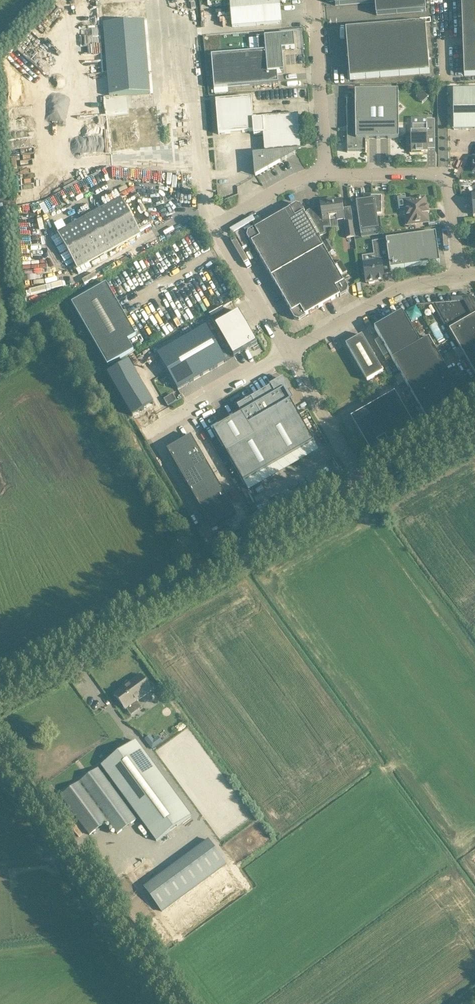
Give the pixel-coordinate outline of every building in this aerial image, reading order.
[(272,24),(282,23),(280,0),(230,0),(232,27),(272,24)] [(386,14),(426,11),(425,0),(375,0),(376,15),(386,14)] [(465,76),(474,75),(474,0),(462,0),(465,76)] [(150,93),(144,20),(104,24),(110,96),(150,93)] [(348,55),(428,48),(426,23),(346,30),(348,55)] [(213,65),(283,59),(282,49),(295,48),(294,34),(258,37),(259,52),(212,56),(213,65)] [(428,48),(348,55),(350,80),(360,79),(430,73),(428,48)] [(215,89),(268,84),(278,83),(278,73),(284,72),(283,59),(213,65),(215,89)] [(454,130),(474,129),(474,89),(453,89),(454,130)] [(366,152),(366,139),(399,138),(399,90),(355,90),(355,101),(347,101),(347,100),(348,152),(348,150),(366,150),(366,152)] [(428,96),(422,90),(416,96),(422,103),(428,96)] [(298,115),(288,115),(263,118),(263,117),(262,117),(263,120),(254,120),(253,116),(251,98),(216,101),(219,134),(254,131),(254,135),(264,134),(300,132),(298,115)] [(411,154),(423,154),(422,153),(422,151),(428,151),(427,138),(435,138),(435,119),(427,120),(427,125),(414,125),(414,131),(411,131),(411,139),(409,139),(409,146),(412,146),(412,153),(411,153),(411,154)] [(254,155),(255,166),(256,175),(286,158),(286,153),(281,153),(280,150),(301,148),(300,132),(264,134),(265,151),(271,151),(271,154),(254,155)] [(121,198),(58,233),(78,269),(141,234),(139,230),(153,222),(138,195),(124,203),(121,198)] [(379,235),(378,229),(379,228),(377,214),(382,213),(382,206),(382,196),(365,196),(366,200),(356,201),(360,231),(361,237),(379,235)] [(283,209),(292,205),(289,197),(280,202),(283,209)] [(405,201),(408,224),(428,221),(427,213),(429,213),(428,206),(426,207),(425,198),(419,199),(419,198),(413,198),(414,200),(405,201)] [(345,220),(343,210),(342,200),(333,201),(332,199),(320,200),(321,207),(317,208),(311,210),(307,213),(308,214),(306,216),(317,235),(319,233),(321,236),(326,234),(325,228),(330,228),(331,229),(338,228),(337,221),(345,220)] [(324,248),(317,235),(306,216),(304,213),(305,212),(301,206),(296,204),(289,208),(290,209),(273,219),(298,263),(324,248)] [(272,278),(298,263),(273,219),(256,229),(255,228),(248,232),(247,237),(251,244),(252,243),(272,278)] [(355,237),(353,222),(345,223),(347,238),(355,237)] [(382,260),(382,264),(390,263),(390,269),(440,262),(436,232),(386,239),(375,241),(378,261),(382,260)] [(335,250),(329,239),(323,242),(329,253),(335,250)] [(298,263),(323,306),(340,296),(340,297),(347,293),(349,288),(345,281),(344,282),(324,248),(298,263)] [(385,280),(382,264),(382,260),(378,261),(363,263),(366,283),(368,282),(369,284),(374,283),(375,282),(385,280)] [(306,316),(323,306),(298,263),(272,278),(292,313),(291,313),(294,319),(299,321),(306,317),(306,316)] [(95,272),(80,279),(83,285),(98,277),(95,272)] [(108,365),(134,350),(128,340),(136,335),(107,283),(72,303),(108,365)] [(474,373),(474,314),(472,316),(464,301),(435,303),(474,373)] [(415,305),(406,310),(411,320),(420,316),(415,305)] [(258,343),(239,311),(215,325),(234,357),(258,343)] [(427,421),(464,400),(434,348),(435,347),(429,337),(420,343),(403,313),(375,329),(427,421)] [(227,361),(206,326),(158,354),(178,389),(227,361)] [(367,381),(384,372),(362,335),(346,344),(367,381)] [(129,360),(107,373),(132,416),(154,403),(129,360)] [(242,414),(213,430),(222,446),(233,449),(229,458),(244,483),(315,442),(291,401),(294,400),(289,392),(291,392),(283,379),(270,386),(271,387),(237,407),(242,414)] [(395,392),(360,413),(351,418),(359,432),(372,453),(415,428),(395,392)] [(167,406),(176,401),(172,394),(163,399),(167,406)] [(236,514),(191,436),(167,450),(212,528),(236,514)] [(114,694),(126,709),(152,690),(141,675),(114,694)] [(150,735),(145,739),(152,749),(157,745),(150,735)] [(136,741),(101,766),(157,841),(191,816),(136,741)] [(98,768),(61,796),(90,835),(109,821),(118,833),(136,820),(98,768)] [(226,864),(209,840),(144,887),(162,911),(226,864)]
